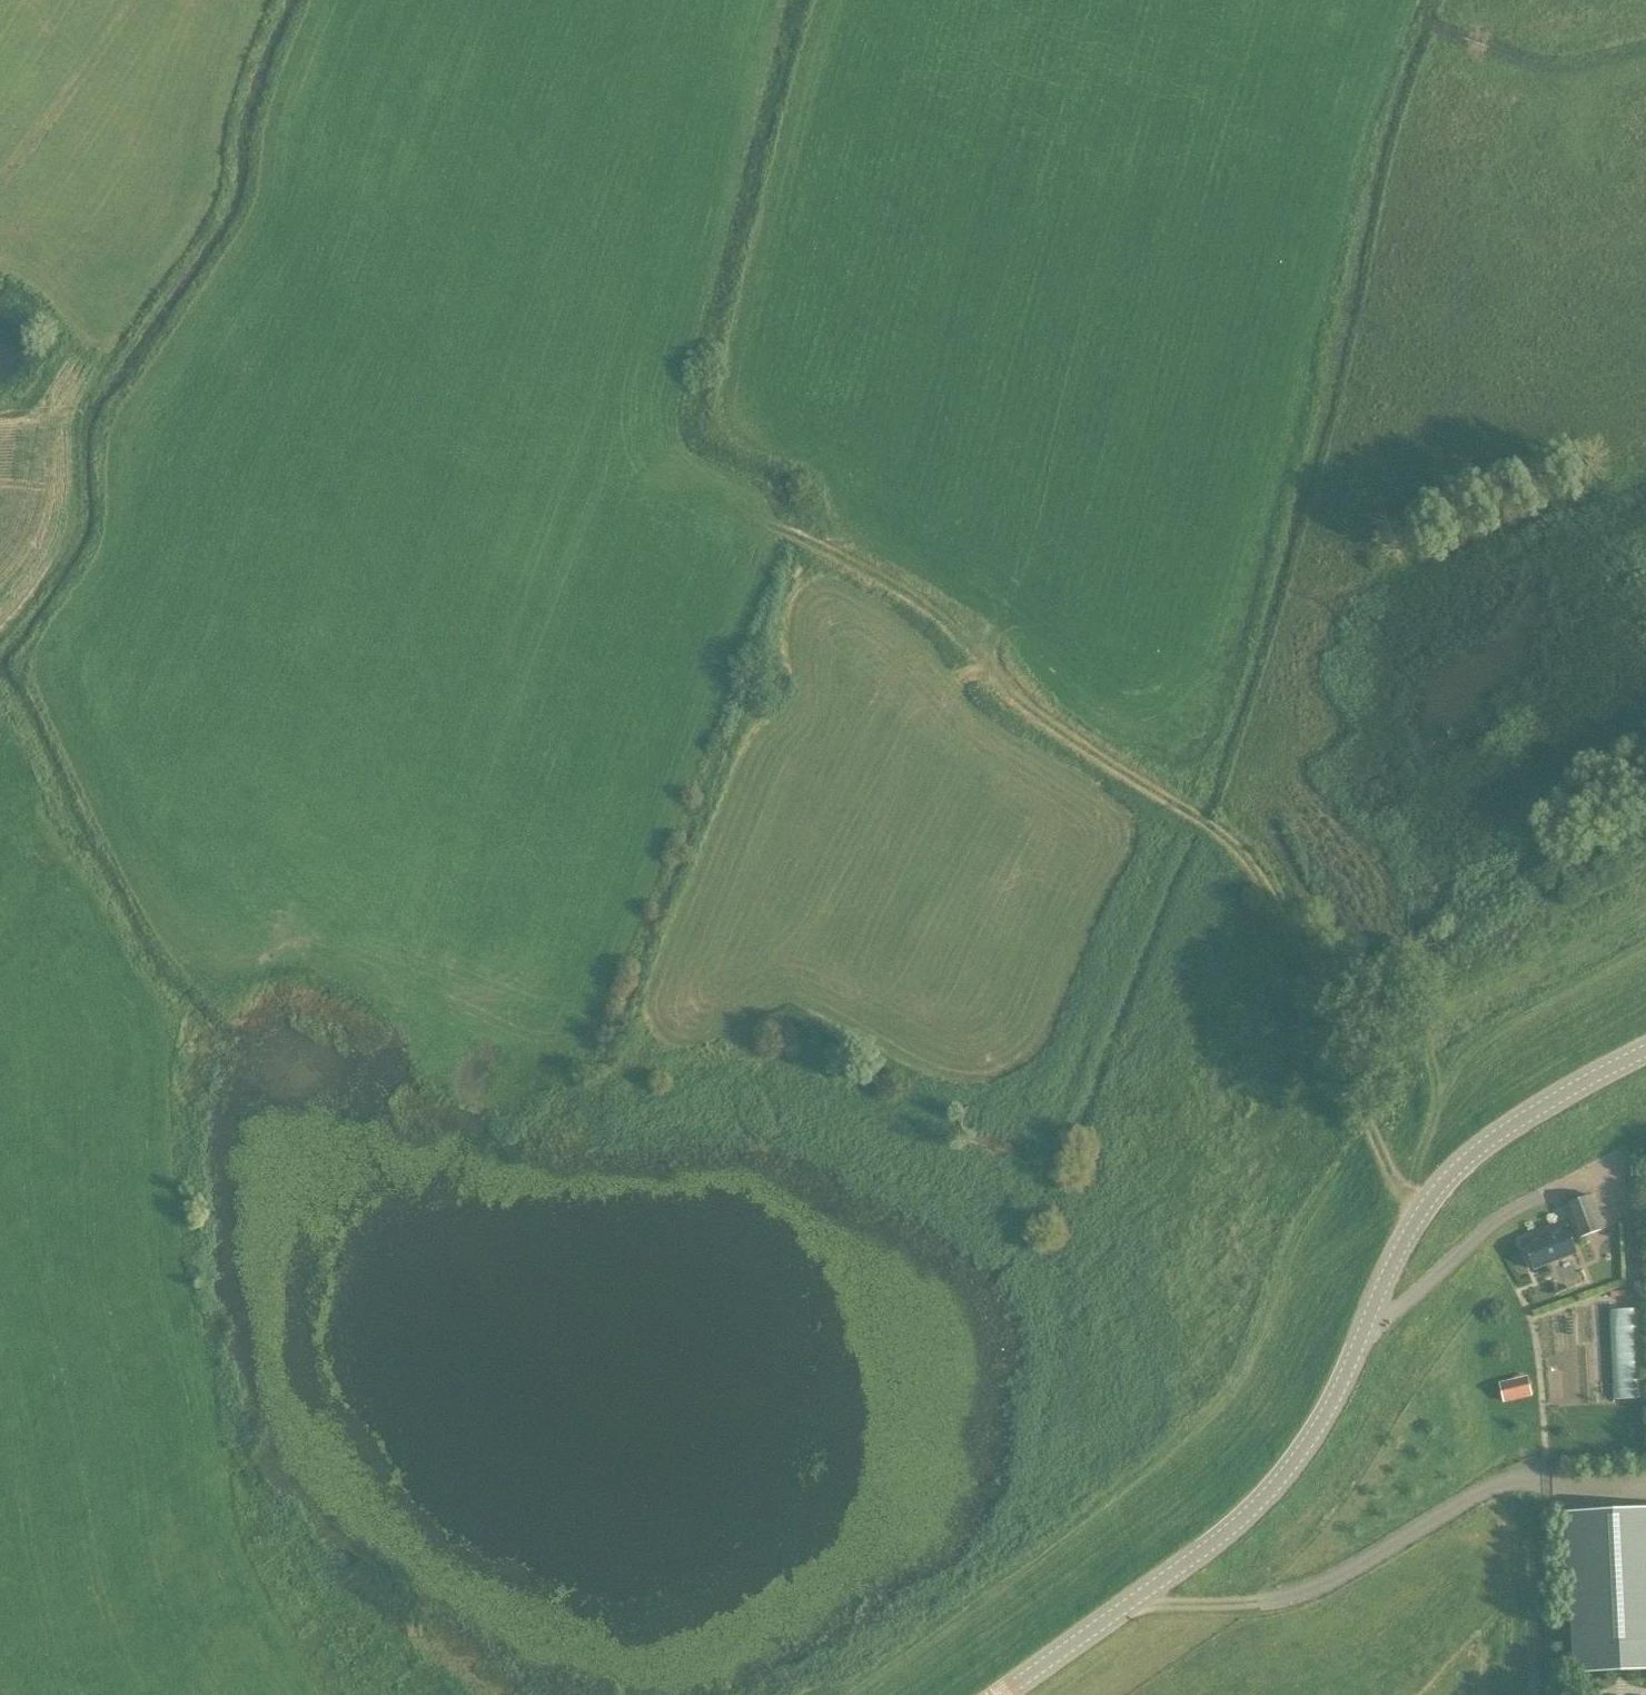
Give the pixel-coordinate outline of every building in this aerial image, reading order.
[(1590,1195),(1566,1205),(1579,1238),(1603,1228),(1590,1195)] [(1525,1242),(1535,1269),(1578,1253),(1568,1226),(1525,1242)] [(1610,1307),(1613,1398),(1644,1397),(1641,1306),(1610,1307)] [(1528,1377),(1499,1383),(1503,1402),(1532,1396),(1528,1377)] [(1626,1666),(1645,1665),(1645,1511),(1568,1515),(1576,1670),(1615,1669),(1615,1666),(1626,1666)]
